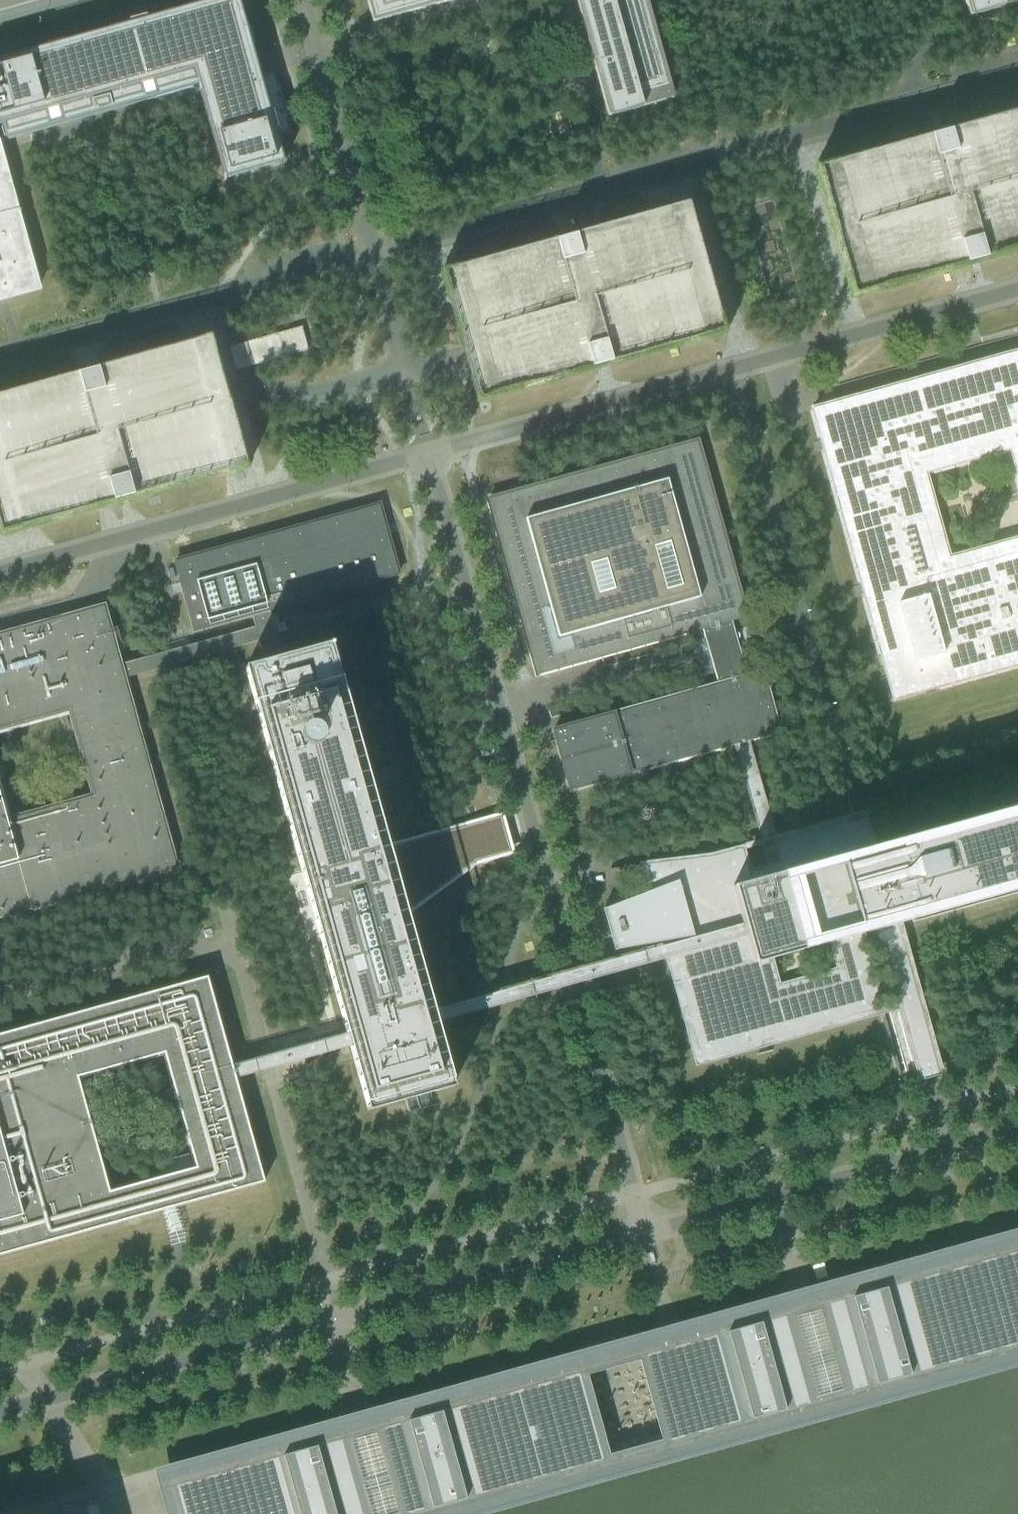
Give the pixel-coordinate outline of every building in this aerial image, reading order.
[(254,54),(239,0),(213,0),(202,3),(201,1),(184,5),(185,8),(0,59),(0,123),(1,123),(5,140),(198,86),(198,85),(224,179),(284,162),(277,136),(290,132),(274,73),(254,79),(247,57),(254,55),(254,54)] [(375,19),(443,0),(370,0),(375,19)] [(611,117),(642,108),(638,95),(666,87),(642,0),(579,0),(611,117)] [(972,16),(1003,7),(1001,0),(967,0),(972,16)] [(831,163),(816,167),(852,297),(961,267),(1017,251),(1017,111),(933,135),(831,163)] [(533,121),(541,149),(573,140),(573,139),(572,140),(565,113),(566,113),(565,112),(533,121)] [(498,150),(501,160),(512,157),(509,147),(498,150)] [(38,289),(0,152),(0,299),(38,289)] [(437,167),(441,178),(453,174),(450,164),(437,167)] [(467,361),(472,379),(478,401),(725,333),(688,203),(566,237),(442,272),(467,361)] [(301,327),(229,347),(235,370),(308,350),(301,327)] [(0,395),(0,526),(2,533),(36,524),(68,515),(100,506),(110,503),(120,500),(128,498),(224,471),(247,465),(228,401),(224,387),(220,374),(209,336),(191,341),(97,368),(81,373),(0,395)] [(812,409),(893,700),(1017,665),(1017,538),(949,558),(925,473),(1010,449),(1017,479),(1017,351),(812,409)] [(701,628),(731,620),(747,616),(697,441),(489,499),(538,674),(688,632),(701,628)] [(175,561),(194,631),(253,614),(268,610),(399,574),(380,504),(175,561)] [(0,635),(0,729),(69,710),(93,796),(7,820),(0,797),(0,917),(177,867),(124,677),(121,666),(104,606),(0,635)] [(124,677),(130,676),(260,639),(260,640),(275,636),(275,634),(272,625),(268,610),(253,614),(257,628),(183,649),(173,651),(121,666),(124,677)] [(701,628),(705,641),(704,641),(704,642),(703,642),(703,643),(703,644),(702,644),(702,645),(703,646),(703,647),(704,648),(706,648),(707,648),(717,684),(746,676),(731,620),(701,628)] [(396,881),(515,848),(513,839),(514,838),(515,838),(515,837),(516,836),(517,834),(517,833),(517,832),(517,831),(517,830),(516,829),(515,828),(514,827),(513,827),(512,826),(511,826),(509,827),(507,817),(388,850),(331,645),(282,658),(275,636),(260,640),(267,663),(245,668),(346,1031),(350,1046),(368,1110),(453,1086),(435,1022),(432,1009),(396,881)] [(554,730),(553,730),(570,790),(630,773),(630,771),(632,771),(632,772),(739,743),(750,739),(779,731),(773,712),(773,709),(770,701),(770,700),(764,679),(762,672),(761,672),(760,672),(753,674),(746,676),(717,684),(703,688),(615,713),(616,714),(614,715),(614,713),(602,716),(554,730)] [(870,851),(751,884),(742,851),(711,860),(645,867),(651,891),(605,909),(604,909),(603,909),(614,951),(616,950),(616,949),(664,941),(698,1062),(883,1011),(861,932),(1017,888),(1017,810),(870,851)] [(508,1001),(743,935),(739,924),(512,987),(432,1009),(435,1022),(508,1001)] [(265,1182),(235,1077),(231,1063),(208,977),(0,1034),(0,1255),(265,1182)] [(231,1063),(235,1077),(350,1046),(346,1031),(231,1063)] [(849,1391),(1017,1344),(1017,1251),(986,1260),(825,1304),(849,1391)] [(645,1354),(669,1441),(811,1402),(787,1315),(645,1354)] [(477,1401),(381,1428),(405,1513),(407,1513),(501,1488),(502,1489),(503,1490),(504,1491),(505,1491),(507,1491),(508,1491),(509,1490),(510,1490),(511,1489),(511,1488),(511,1487),(511,1486),(511,1485),(603,1459),(579,1373),(487,1398),(486,1397),(485,1396),(484,1395),(483,1395),(482,1395),(481,1395),(480,1395),(479,1396),(478,1396),(477,1397),(477,1398),(477,1399),(477,1400),(477,1401)] [(181,1513),(364,1513),(362,1504),(343,1438),(173,1485),(181,1513)]
